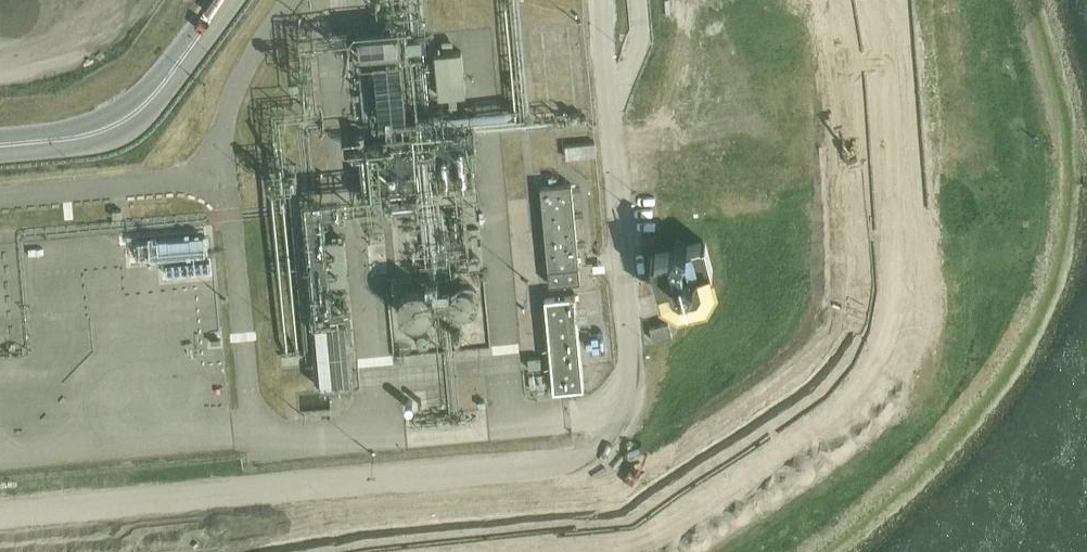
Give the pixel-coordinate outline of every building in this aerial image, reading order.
[(463,47),(435,49),(438,92),(466,90),(463,47)] [(567,158),(597,155),(596,142),(566,145),(567,158)] [(550,282),(581,279),(572,184),(541,186),(550,282)] [(345,237),(328,238),(330,268),(347,267),(345,237)] [(670,251),(656,255),(657,255),(652,256),(663,298),(680,308),(707,300),(717,284),(706,242),(701,243),(688,246),(677,240),(676,241),(670,251)] [(480,299),(479,294),(476,289),(471,286),(467,285),(461,286),(458,287),(456,289),(453,294),(452,298),(453,303),(456,308),(459,311),(463,312),(465,313),(471,312),(476,309),(479,305),(480,299)] [(433,307),(433,306),(432,299),(428,294),(422,291),(415,290),(411,291),(408,293),(405,296),(402,301),(401,307),(402,313),(406,318),(411,321),(416,322),(422,322),(428,318),(432,313),(433,307)] [(577,294),(546,297),(555,390),(571,388),(586,387),(577,294)] [(340,317),(316,319),(321,379),(346,376),(340,317)] [(650,327),(654,341),(673,336),(669,322),(650,327)]
